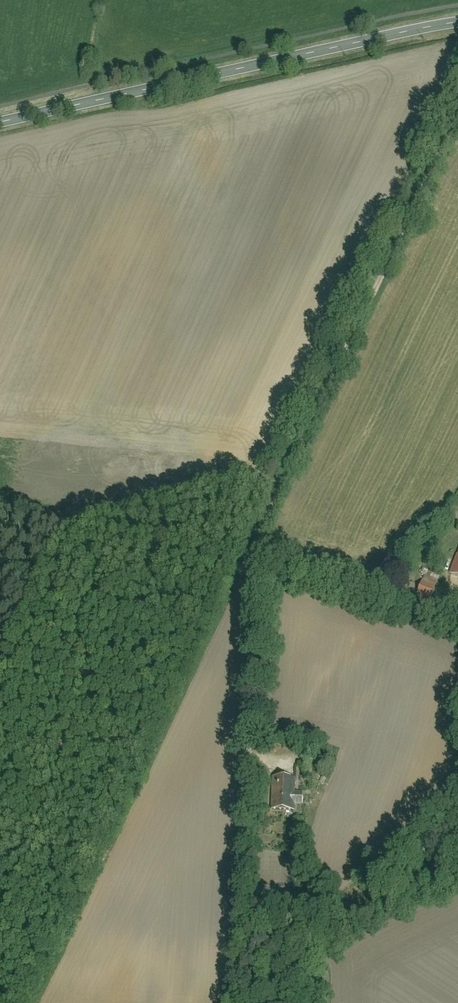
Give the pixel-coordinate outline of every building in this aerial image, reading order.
[(443,580),(457,587),(457,546),(443,580)] [(420,581),(413,597),(442,609),(449,593),(420,581)] [(304,795),(294,795),(294,778),(271,778),(272,813),(294,813),(294,806),(304,806),(304,795)]
